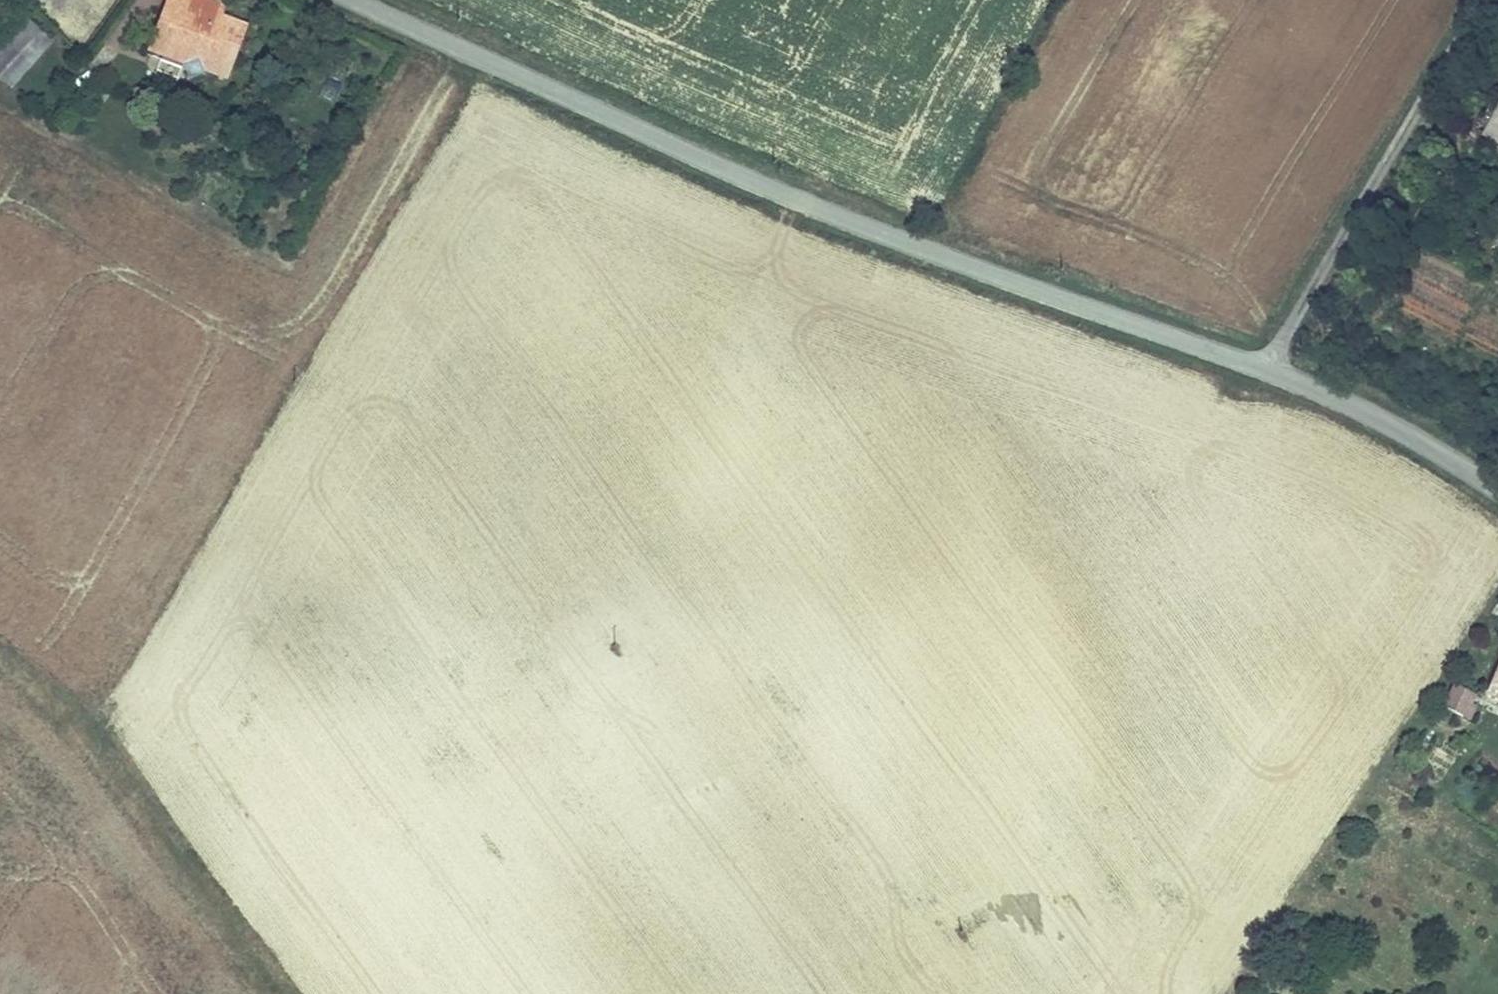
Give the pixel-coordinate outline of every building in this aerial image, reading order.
[(206,0),(194,0),(194,1),(191,0),(173,0),(152,46),(191,62),(181,72),(188,80),(212,81),(218,68),(224,70),(240,28),(220,21),(223,11),(218,3),(206,0)] [(35,55),(12,39),(1,53),(25,69),(35,55)] [(177,81),(182,67),(154,56),(149,71),(177,81)] [(1468,719),(1480,696),(1455,683),(1443,707),(1468,719)]
